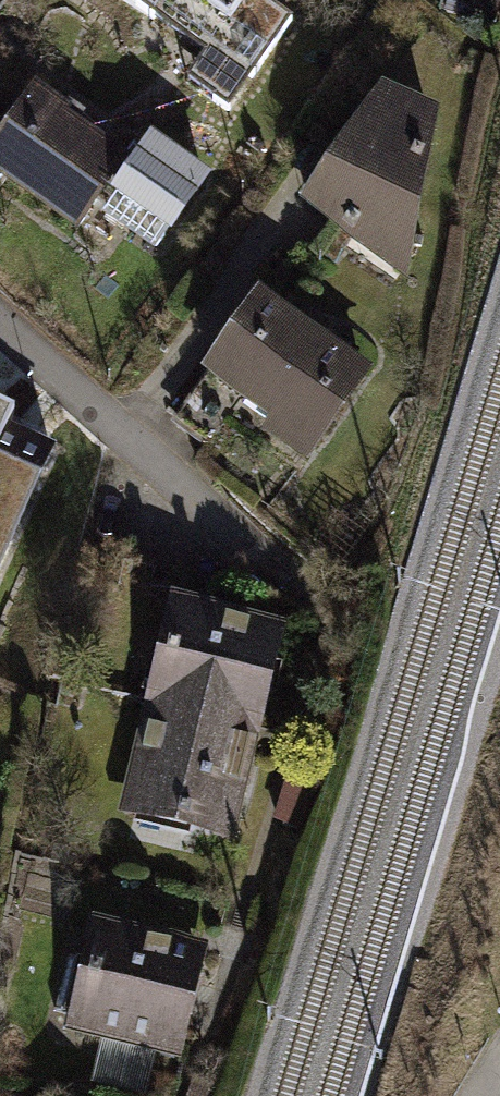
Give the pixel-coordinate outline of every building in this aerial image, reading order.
[(204,56),(185,82),(228,112),(292,21),(265,2),(267,0),(123,0),(204,56)] [(35,89),(0,139),(0,172),(78,226),(101,193),(111,200),(103,211),(155,247),(204,178),(152,142),(134,167),(61,116),(66,110),(35,89)] [(424,113),(383,95),(308,202),(354,234),(361,224),(366,220),(372,221),(411,229),(431,127),(430,118),(424,113)] [(361,224),(354,234),(402,268),(411,229),(372,221),(366,220),(361,224)] [(363,374),(260,301),(176,420),(208,443),(243,394),(276,417),(269,427),(307,454),(363,374)] [(0,408),(0,565),(52,449),(7,430),(14,414),(0,408)] [(178,606),(156,703),(250,725),(273,629),(178,606)] [(156,703),(131,806),(225,828),(250,725),(156,703)] [(306,804),(318,771),(295,763),(283,797),(306,804)] [(105,929),(101,928),(93,962),(69,956),(55,1011),(79,1017),(78,1024),(103,1030),(158,1043),(173,1047),(181,1014),(192,1017),(200,984),(189,981),(196,952),(128,935),(128,932),(105,926),(105,929)] [(103,1030),(90,1082),(144,1095),(145,1095),(158,1043),(103,1030)]
